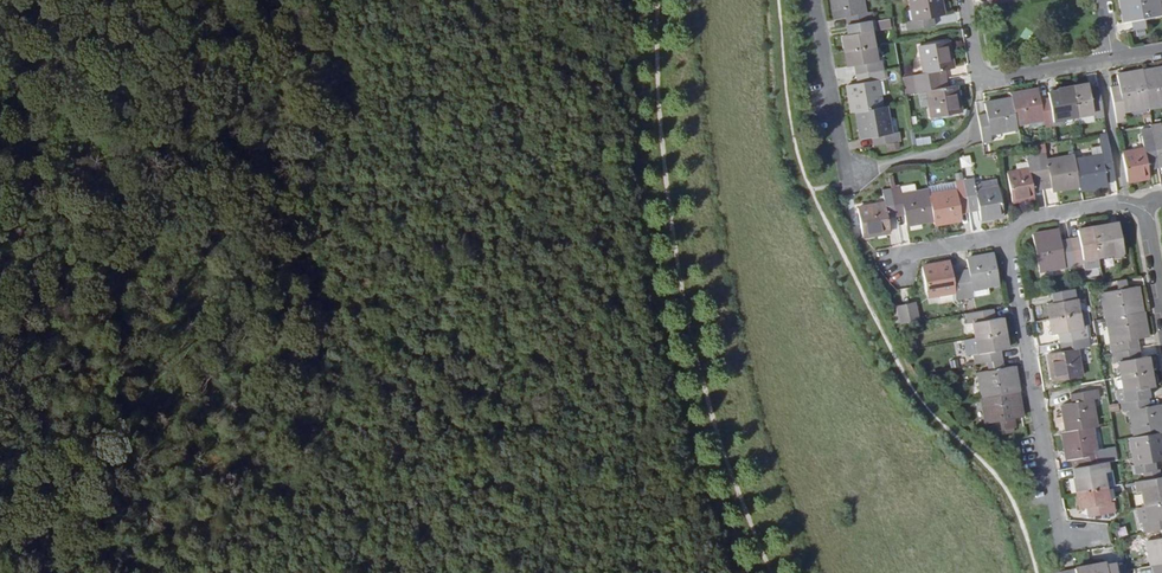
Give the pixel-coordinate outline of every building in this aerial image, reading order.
[(871,24),(869,15),(860,16),(858,0),(827,0),(831,22),(842,20),(843,29),(871,24)] [(937,0),(906,0),(910,24),(903,26),(904,34),(932,29),(930,21),(940,19),(937,0)] [(1121,26),(1132,24),(1142,22),(1158,19),(1154,0),(1120,0),(1117,1),(1121,26)] [(872,20),(874,30),(889,27),(888,18),(872,20)] [(1142,22),(1132,24),(1133,32),(1143,31),(1142,22)] [(841,56),(870,50),(868,34),(872,32),(871,24),(843,29),(845,39),(838,40),(841,56)] [(909,88),(937,83),(936,75),(942,73),(950,72),(945,45),(916,51),(921,77),(908,80),(909,88)] [(852,79),(880,74),(879,65),(873,65),(870,50),(841,56),(843,71),(850,69),(852,79)] [(1139,75),(1146,110),(1146,111),(1161,108),(1161,71),(1139,75)] [(848,117),(853,116),(878,111),(874,84),(882,82),(880,74),(852,79),(853,88),(843,90),(848,117)] [(1146,110),(1139,75),(1139,74),(1114,79),(1116,88),(1118,99),(1108,101),(1114,127),(1122,126),(1121,114),(1146,110)] [(945,91),(944,82),(937,83),(938,92),(945,91)] [(900,90),(901,99),(924,95),(929,120),(957,115),(953,89),(945,91),(938,92),(937,83),(909,88),(900,90)] [(1069,91),(1074,119),(1090,117),(1091,122),(1100,120),(1095,93),(1086,94),(1085,88),(1069,91)] [(1118,99),(1116,88),(1106,90),(1108,101),(1118,99)] [(1045,102),(1050,129),(1059,127),(1059,122),(1074,119),(1069,91),(1053,93),(1054,95),(1044,97),(1045,102)] [(1008,98),(1009,102),(1014,127),(1041,123),(1042,131),(1050,129),(1045,102),(1037,103),(1035,93),(1008,98)] [(975,119),(979,146),(988,145),(987,137),(1014,132),(1014,127),(1009,102),(981,107),(983,117),(975,119)] [(853,116),(857,142),(868,141),(869,150),(897,145),(896,135),(887,137),(883,110),(878,111),(853,116)] [(1090,117),(1074,119),(1076,129),(1091,126),(1091,122),(1090,117)] [(1076,189),(1076,193),(1103,188),(1102,178),(1111,176),(1103,136),(1094,138),(1098,158),(1071,163),(1076,189)] [(1149,138),(1154,164),(1161,163),(1161,148),(1159,136),(1149,138)] [(1154,164),(1149,138),(1138,140),(1140,152),(1119,156),(1125,184),(1146,180),(1144,167),(1154,164)] [(959,168),(969,165),(967,155),(957,158),(959,168)] [(1033,158),(1038,185),(1047,184),(1049,194),(1076,189),(1071,163),(1070,159),(1043,164),(1042,156),(1033,158)] [(1028,187),(1038,185),(1033,158),(1023,159),(1025,173),(1003,177),(1009,205),(1031,201),(1028,187)] [(1103,188),(1113,186),(1111,176),(1102,178),(1103,188)] [(959,185),(964,212),(974,210),(977,223),(998,220),(992,191),(971,195),(969,187),(969,183),(959,185)] [(992,183),(969,187),(971,195),(992,191),(992,183)] [(931,224),(931,227),(957,223),(955,214),(964,212),(959,185),(950,186),(952,194),(926,199),(931,224)] [(924,190),(925,194),(926,199),(952,194),(950,186),(924,190)] [(888,193),(893,221),(901,219),(902,229),(931,224),(926,199),(925,194),(897,199),(896,192),(888,193)] [(884,222),(893,221),(888,193),(878,194),(880,206),(853,211),(858,240),(885,236),(884,222)] [(1120,260),(1115,227),(1090,231),(1095,260),(1111,257),(1112,262),(1120,260)] [(1095,260),(1090,231),(1075,234),(1075,240),(1067,241),(1071,270),(1080,268),(1082,274),(1097,272),(1095,260)] [(1063,271),(1071,270),(1067,241),(1058,243),(1056,234),(1030,238),(1032,250),(1036,273),(1060,269),(1063,271)] [(957,275),(961,302),(970,301),(969,292),(986,289),(995,287),(990,258),(963,263),(965,273),(957,275)] [(946,266),(919,271),(924,300),(951,295),(952,303),(961,302),(957,275),(947,276),(946,266)] [(1113,284),(1114,294),(1124,292),(1122,283),(1113,284)] [(969,292),(970,301),(987,297),(986,289),(969,292)] [(1102,322),(1104,322),(1139,316),(1135,290),(1124,292),(1114,294),(1098,296),(1102,322)] [(1047,323),(1075,318),(1073,302),(1078,301),(1077,291),(1075,291),(1049,296),(1051,306),(1044,307),(1047,323)] [(915,324),(911,306),(893,310),(897,328),(915,324)] [(964,317),(962,318),(963,327),(970,326),(972,342),(1001,337),(998,321),(991,322),(989,313),(964,317)] [(1104,322),(1110,357),(1136,352),(1135,343),(1145,341),(1140,315),(1139,316),(1104,322)] [(1056,337),(1058,346),(1085,342),(1084,332),(1078,333),(1075,318),(1047,323),(1050,338),(1056,337)] [(1001,337),(972,342),(974,358),(969,359),(970,368),(990,365),(999,363),(998,354),(1003,353),(1001,337)] [(1085,342),(1058,346),(1059,355),(1046,358),(1051,384),(1079,379),(1074,352),(1087,350),(1085,342)] [(1115,365),(1118,381),(1148,376),(1145,360),(1137,361),(1136,352),(1110,357),(1109,357),(1110,366),(1115,365)] [(999,363),(990,365),(991,375),(1001,373),(999,363)] [(975,377),(979,402),(1014,396),(1015,396),(1011,372),(1001,373),(991,375),(975,377)] [(1116,398),(1117,407),(1145,402),(1143,393),(1150,391),(1148,376),(1118,381),(1121,397),(1116,398)] [(1090,431),(1093,431),(1089,403),(1096,402),(1095,393),(1068,398),(1069,407),(1059,409),(1064,436),(1090,431)] [(1010,423),(1019,422),(1014,396),(979,402),(978,402),(983,427),(1000,424),(1010,423)] [(1131,441),(1157,436),(1161,435),(1157,409),(1146,411),(1145,402),(1117,407),(1119,416),(1127,414),(1131,441)] [(1010,423),(1000,424),(1002,434),(1011,432),(1010,423)] [(1076,471),(1104,466),(1102,458),(1094,459),(1090,431),(1064,436),(1060,437),(1065,464),(1069,463),(1075,462),(1076,471)] [(1156,482),(1155,474),(1153,474),(1151,466),(1161,464),(1161,463),(1157,436),(1131,441),(1126,442),(1131,470),(1124,472),(1125,479),(1140,477),(1141,485),(1156,482)] [(1105,473),(1117,471),(1116,464),(1104,466),(1105,473)] [(1103,492),(1111,490),(1109,475),(1106,476),(1105,473),(1104,466),(1076,471),(1078,481),(1072,482),(1074,497),(1103,492)] [(1161,507),(1161,481),(1156,482),(1141,485),(1131,487),(1133,496),(1138,496),(1141,511),(1161,507)] [(1106,507),(1103,492),(1074,497),(1077,512),(1083,511),(1085,520),(1112,516),(1111,506),(1106,507)] [(1140,537),(1157,533),(1161,533),(1161,507),(1141,511),(1143,527),(1139,528),(1140,537)] [(1134,528),(1139,528),(1143,527),(1141,511),(1132,512),(1134,528)] [(1106,544),(1105,532),(1089,533),(1089,545),(1106,544)] [(1161,569),(1161,543),(1159,543),(1144,546),(1148,571),(1161,569)]
